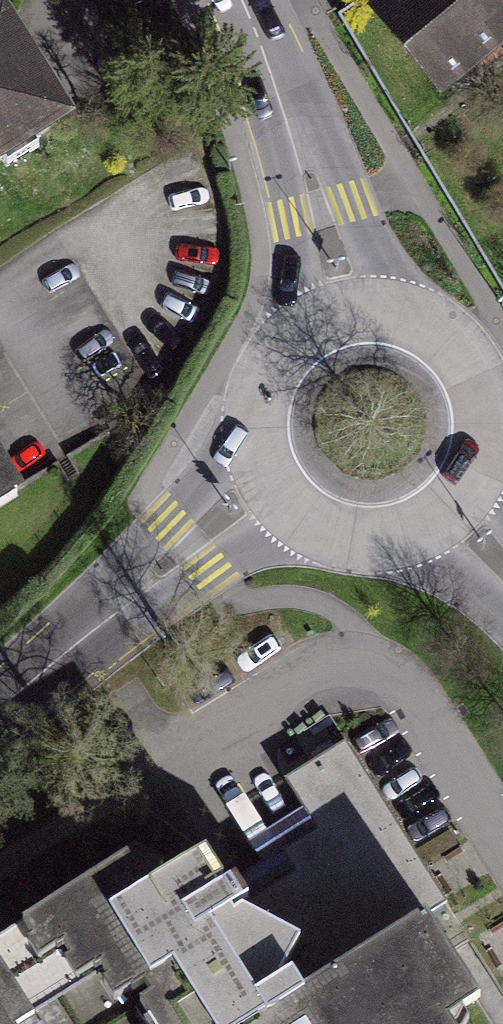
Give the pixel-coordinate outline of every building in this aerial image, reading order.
[(502,53),(502,0),(377,0),(441,95),(502,53)] [(69,107),(3,5),(0,7),(0,151),(69,107)] [(23,478),(0,443),(0,493),(23,478)] [(428,922),(449,909),(346,743),(288,779),(314,821),(217,881),(196,846),(161,868),(129,848),(11,921),(35,959),(51,949),(70,980),(89,968),(108,1000),(128,988),(150,1023),(466,1023),(477,1002),(428,922)] [(0,1001),(0,1023),(14,1023),(0,1001)]
